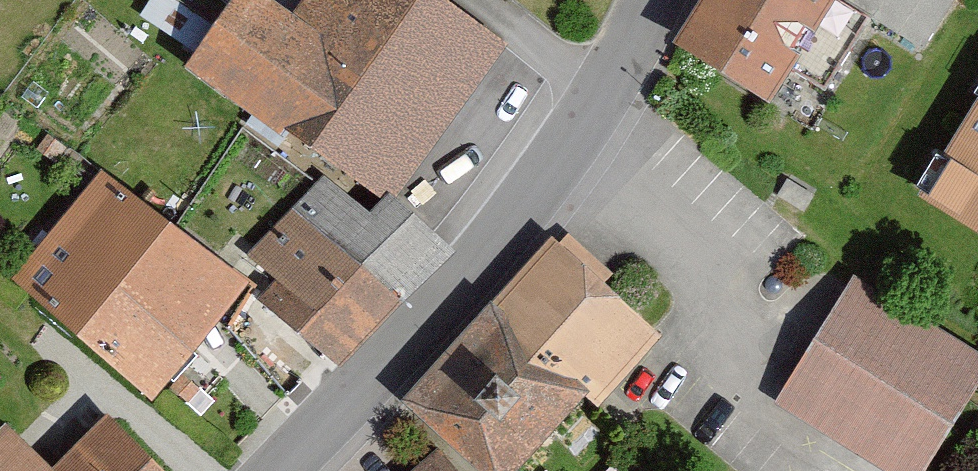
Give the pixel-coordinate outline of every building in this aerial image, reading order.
[(168,62),(364,196),(376,207),(384,199),(497,32),(451,0),(288,0),(278,14),(258,0),(212,0),(168,62)] [(655,41),(747,97),(807,0),(681,0),(655,41)] [(921,47),(950,0),(847,0),(921,47)] [(919,195),(977,231),(977,100),(919,195)] [(91,166),(0,281),(0,284),(133,389),(226,272),(91,166)] [(314,170),(236,252),(339,352),(437,250),(384,199),(376,207),(364,196),(353,208),(314,170)] [(389,396),(469,470),(499,470),(633,329),(538,239),(389,396)] [(764,396),(885,470),(909,470),(977,360),(840,274),(764,396)] [(94,406),(44,456),(0,412),(0,470),(160,470),(94,406)] [(379,470),(440,470),(412,441),(379,470)]
